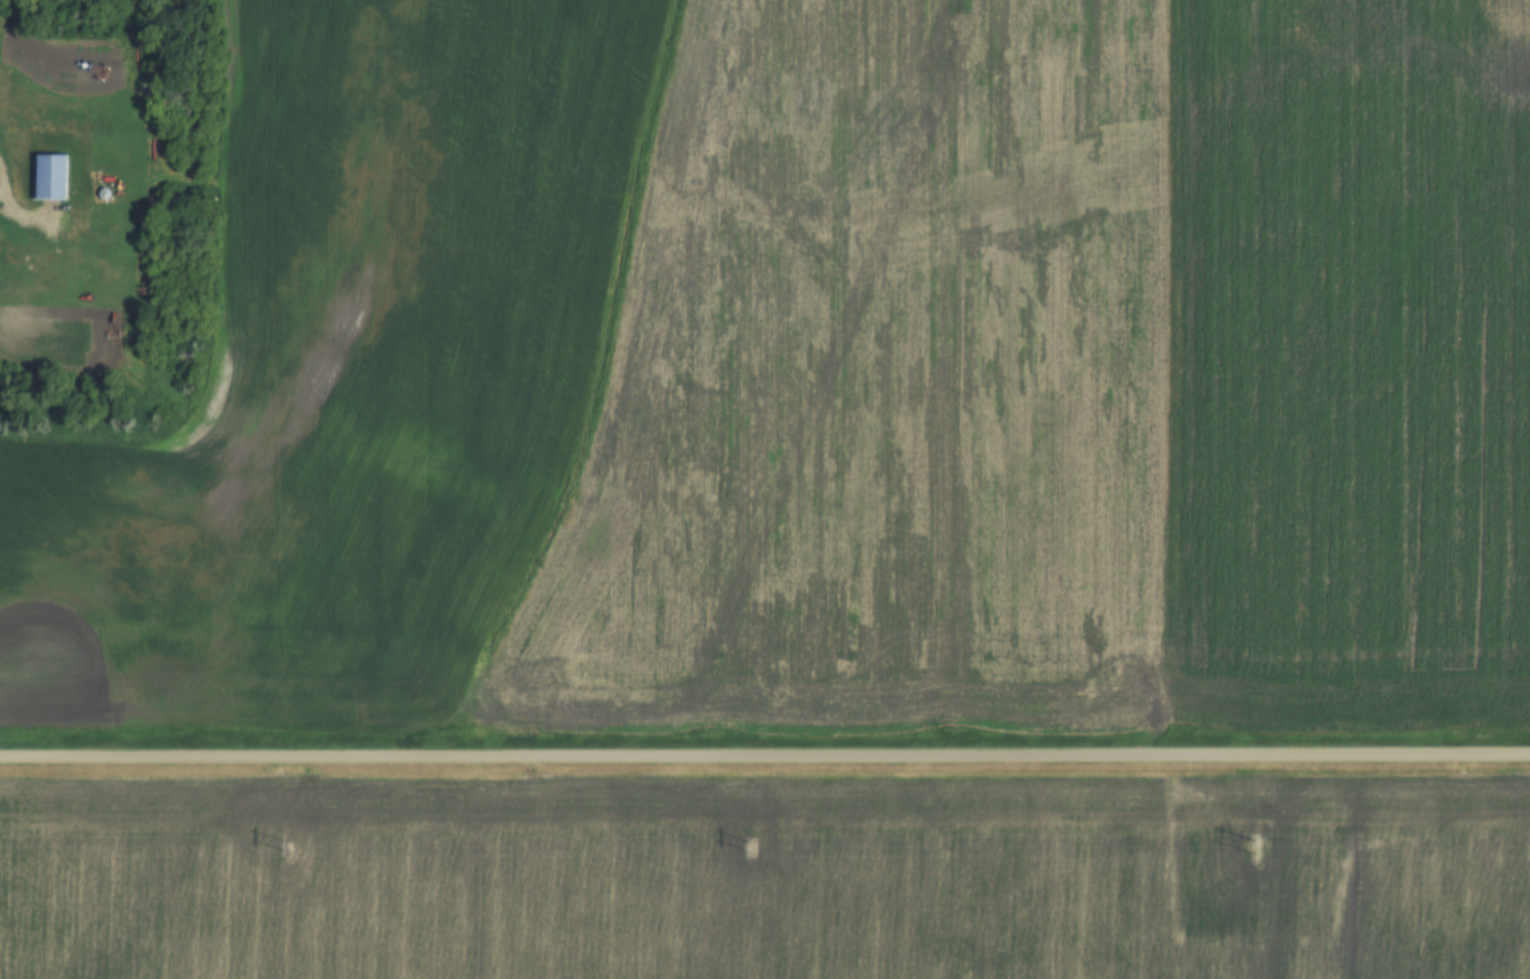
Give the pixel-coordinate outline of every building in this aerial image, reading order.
[(73,201),(73,156),(37,156),(37,201),(73,201)]
